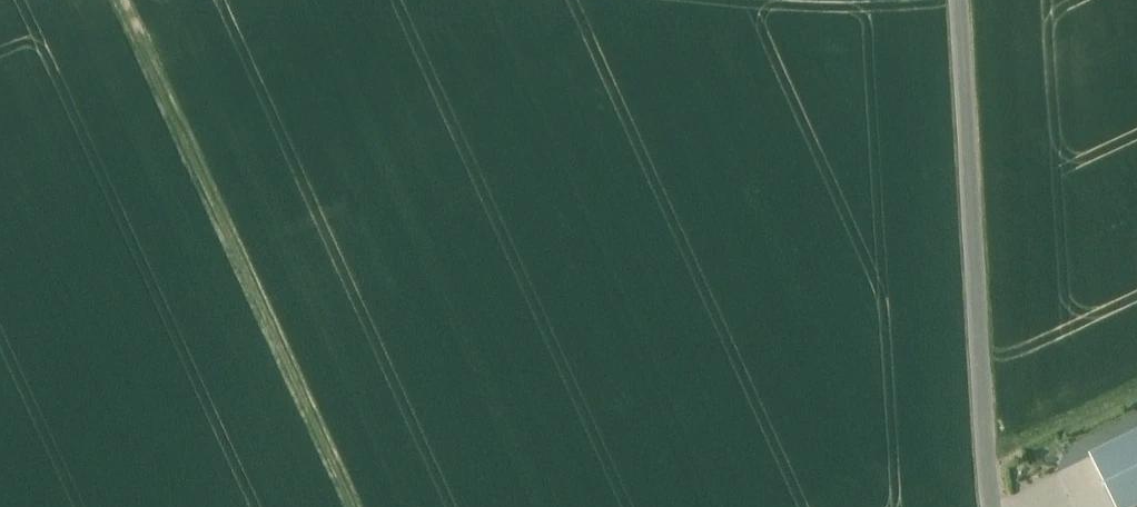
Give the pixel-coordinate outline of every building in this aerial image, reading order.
[(1114,506),(1136,506),(1136,436),(1091,459),(1114,506)]
